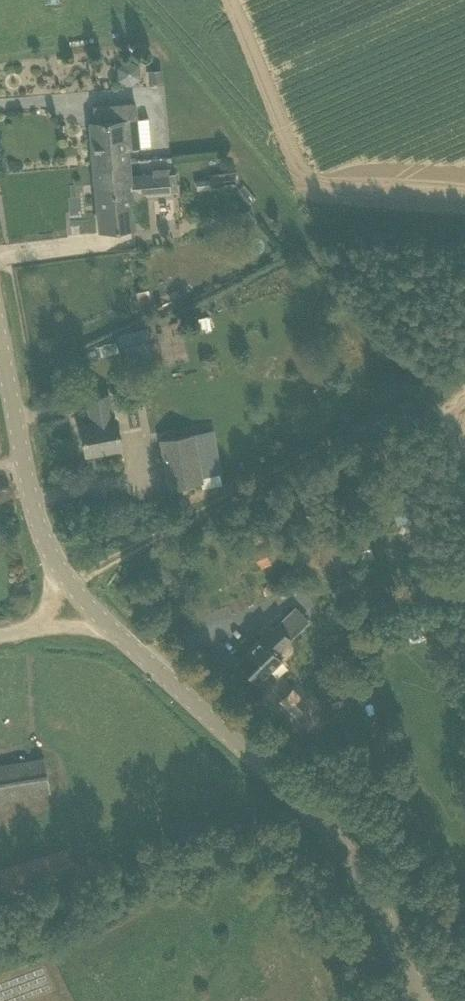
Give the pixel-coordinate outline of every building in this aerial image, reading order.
[(119,79),(131,85),(141,78),(140,66),(129,60),(118,67),(119,79)] [(91,122),(100,230),(134,227),(132,197),(170,194),(168,173),(130,177),(127,148),(139,147),(135,103),(93,106),(95,122),(91,122)] [(187,319),(189,329),(205,326),(203,316),(187,319)] [(132,344),(136,362),(151,359),(147,342),(132,344)] [(86,454),(118,448),(121,447),(116,418),(113,418),(108,395),(87,398),(92,422),(87,423),(90,435),(83,436),(86,454)] [(193,435),(162,440),(170,488),(202,482),(193,435)] [(414,535),(426,532),(420,509),(408,512),(408,511),(396,514),(402,537),(414,534),(414,535)] [(282,546),(257,557),(262,567),(260,568),(270,591),(298,579),(288,556),(286,556),(282,546)] [(295,606),(290,612),(277,624),(276,623),(262,637),(261,637),(237,660),(257,682),(282,658),(277,653),(310,621),(295,606)] [(294,686),(278,702),(303,728),(322,711),(307,694),(304,697),(294,686)] [(0,766),(0,800),(50,791),(44,758),(0,766)]
